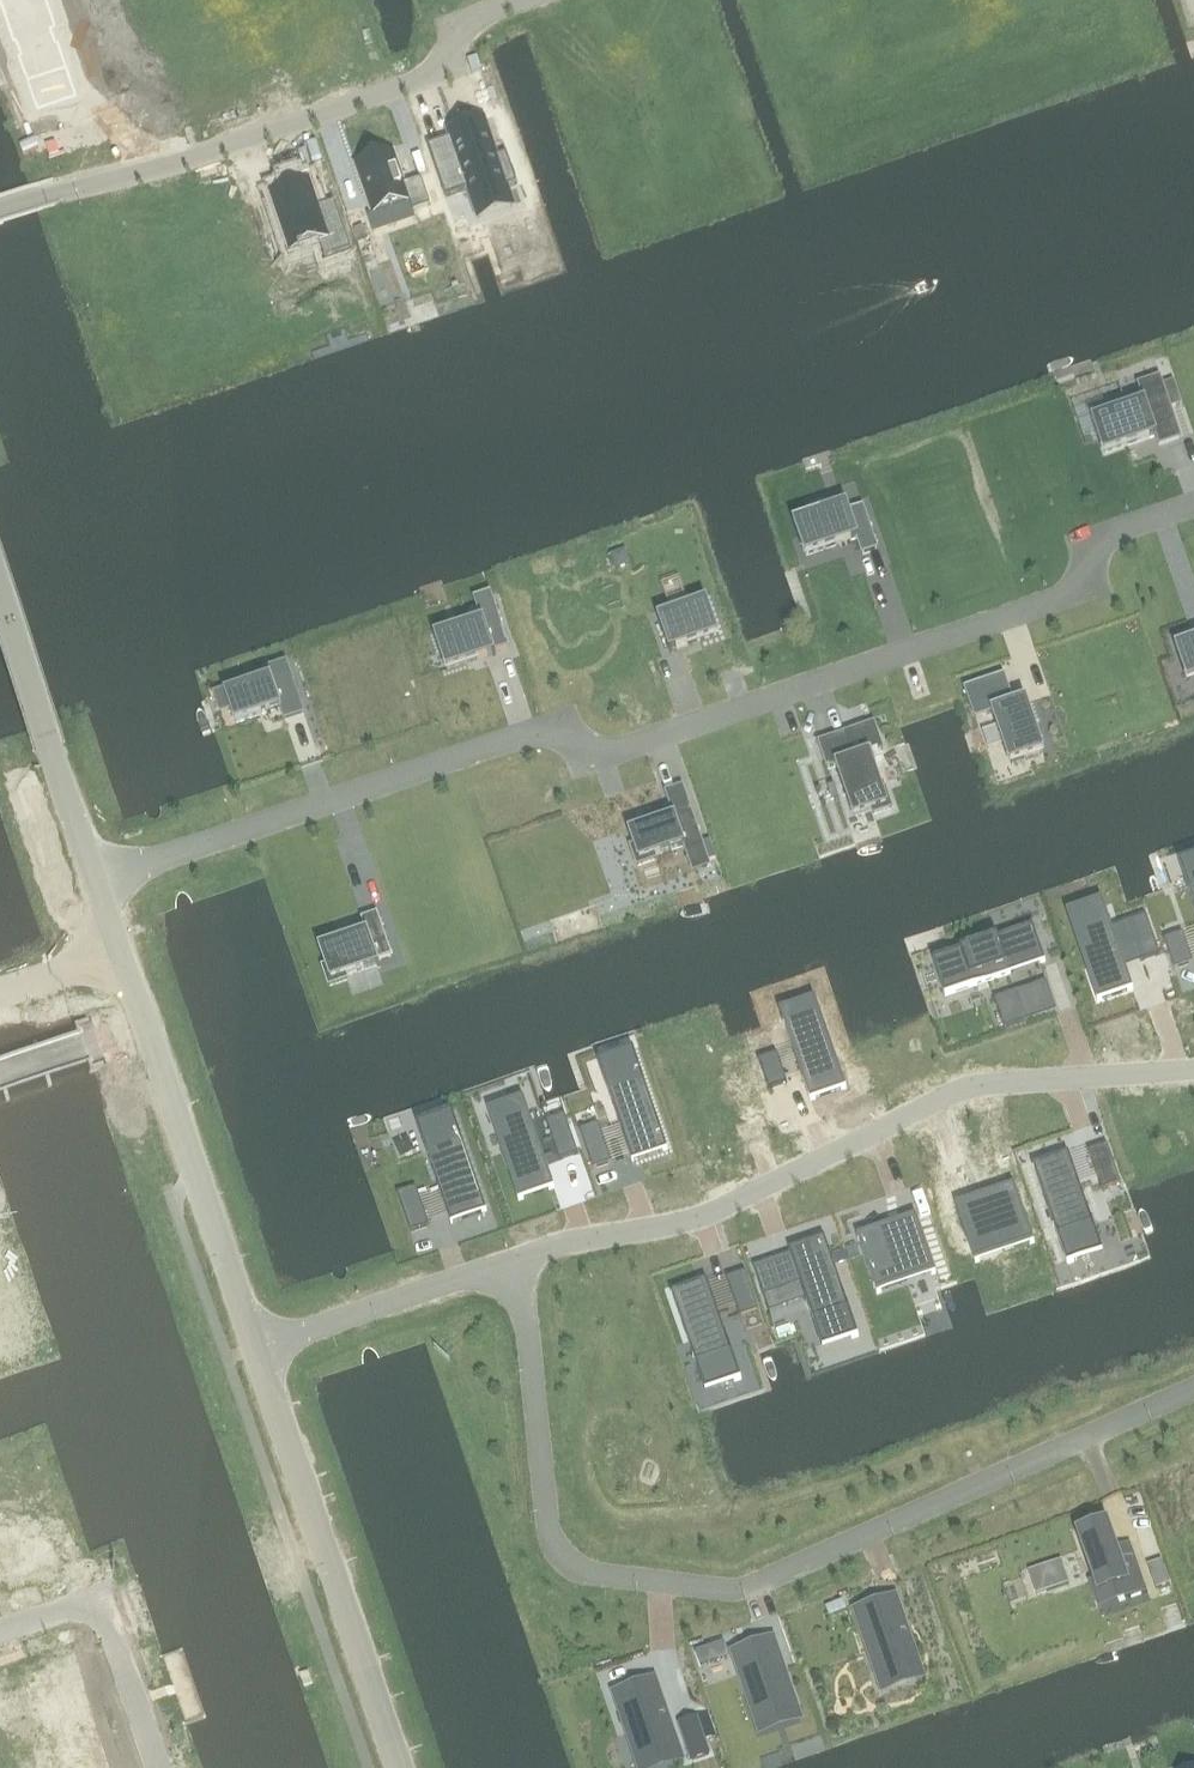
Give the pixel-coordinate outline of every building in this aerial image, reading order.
[(12,40),(14,40),(18,52),(16,53),(36,109),(76,95),(52,27),(55,26),(46,0),(0,0),(0,7),(12,40)] [(497,156),(484,119),(460,128),(461,133),(427,145),(445,197),(469,189),(472,199),(519,184),(508,152),(497,156)] [(392,152),(356,165),(373,215),(410,202),(404,187),(392,152)] [(422,181),(404,187),(410,202),(410,203),(413,212),(430,206),(422,181)] [(310,182),(271,195),(291,254),(320,244),(325,259),(351,250),(335,203),(319,208),(310,182)] [(374,235),(368,218),(363,203),(346,209),(363,257),(379,251),(374,235)] [(416,220),(410,203),(368,218),(374,235),(416,220)] [(1161,385),(1170,409),(1182,404),(1174,381),(1161,385)] [(1144,403),(1094,421),(1105,453),(1155,435),(1159,444),(1179,437),(1161,385),(1141,392),(1144,403)] [(836,510),(788,526),(799,559),(847,543),(847,544),(848,544),(853,559),(869,553),(854,511),(840,515),(838,507),(835,508),(836,510)] [(627,549),(611,555),(616,569),(632,564),(627,549)] [(705,601),(652,619),(665,655),(717,636),(705,601)] [(486,631),(442,646),(452,677),(497,663),(498,665),(500,664),(499,660),(512,655),(503,628),(490,632),(489,629),(486,630),(486,631)] [(1179,646),(1190,678),(1193,676),(1193,641),(1179,646)] [(294,685),(287,664),(269,670),(272,680),(241,690),(240,687),(223,692),(229,711),(232,709),(237,722),(281,707),(276,691),(294,685)] [(999,690),(993,692),(1014,754),(1053,741),(1031,678),(1016,684),(1011,668),(994,674),(999,690)] [(837,765),(855,816),(872,810),(873,814),(891,808),(885,790),(882,791),(870,756),(871,756),(871,754),(883,750),(874,724),(845,734),(854,759),(839,764),(837,765)] [(837,765),(839,764),(830,739),(819,743),(828,768),(837,765)] [(654,855),(683,845),(685,853),(702,847),(701,843),(690,812),(674,818),(630,833),(635,846),(632,847),(638,865),(656,859),(654,855)] [(701,843),(702,847),(708,862),(717,859),(710,840),(701,843)] [(1193,903),(1193,861),(1181,865),(1193,903)] [(1106,910),(1076,920),(1092,969),(1086,971),(1097,1002),(1133,990),(1106,910)] [(364,934),(320,949),(326,967),(322,968),(329,991),(343,987),(342,982),(377,970),(377,972),(381,971),(378,964),(393,959),(377,915),(361,921),(365,932),(363,933),(364,934)] [(1146,916),(1128,922),(1141,961),(1159,955),(1146,916)] [(936,960),(932,961),(944,997),(949,995),(1008,975),(1005,968),(1042,956),(1032,927),(936,960)] [(1183,934),(1164,940),(1175,970),(1193,964),(1183,934)] [(1016,991),(995,998),(1005,1026),(1026,1019),(1016,991)] [(813,1011),(784,1021),(811,1101),(847,1088),(836,1057),(829,1059),(813,1011)] [(633,1049),(598,1062),(618,1121),(632,1161),(668,1149),(667,1145),(654,1109),(633,1049)] [(777,1054),(759,1061),(769,1089),(788,1082),(777,1054)] [(526,1111),(497,1121),(513,1168),(507,1170),(517,1202),(553,1190),(526,1111)] [(448,1119),(419,1129),(422,1135),(440,1188),(447,1186),(458,1218),(459,1222),(487,1212),(453,1112),(446,1114),(448,1119)] [(565,1117),(548,1123),(561,1161),(579,1155),(565,1117)] [(603,1135),(584,1141),(594,1170),(612,1164),(603,1135)] [(1107,1149),(1089,1155),(1103,1192),(1121,1185),(1107,1149)] [(1062,1160),(1033,1170),(1066,1264),(1102,1251),(1082,1193),(1075,1196),(1062,1160)] [(566,1203),(579,1199),(569,1162),(555,1166),(566,1203)] [(415,1188),(397,1195),(410,1233),(429,1227),(415,1188)] [(978,1202),(957,1209),(969,1246),(990,1239),(997,1236),(1005,1259),(1035,1249),(1015,1190),(985,1200),(989,1213),(983,1215),(978,1202)] [(917,1216),(858,1236),(878,1293),(909,1282),(902,1262),(930,1252),(917,1216)] [(810,1284),(803,1287),(824,1347),(859,1334),(825,1239),(797,1249),(810,1284)] [(857,1246),(846,1250),(849,1260),(861,1256),(857,1246)] [(844,1251),(833,1255),(836,1264),(847,1260),(844,1251)] [(772,1265),(754,1270),(764,1300),(782,1294),(772,1265)] [(746,1272),(728,1278),(741,1316),(759,1309),(746,1272)] [(700,1283),(672,1293),(705,1387),(740,1375),(719,1316),(712,1319),(700,1283)] [(28,1495),(0,1505),(9,1532),(23,1527),(34,1560),(66,1549),(62,1537),(67,1536),(58,1512),(54,1513),(50,1501),(33,1507),(28,1495)] [(1129,1598),(1148,1591),(1133,1549),(1116,1555),(1114,1548),(1106,1525),(1080,1534),(1096,1579),(1100,1592),(1124,1583),(1129,1598)] [(1062,1561),(1039,1568),(1046,1591),(1070,1584),(1062,1561)] [(1162,1561),(1148,1566),(1156,1589),(1170,1584),(1162,1561)] [(878,1676),(917,1663),(895,1597),(856,1611),(878,1676)] [(843,1601),(825,1607),(829,1617),(847,1611),(843,1601)] [(756,1718),(795,1705),(773,1639),(734,1653),(756,1718)] [(723,1641),(695,1651),(700,1664),(727,1655),(723,1641)] [(638,1760),(677,1747),(654,1681),(615,1695),(638,1760)] [(709,1754),(704,1738),(686,1744),(691,1760),(709,1754)]
